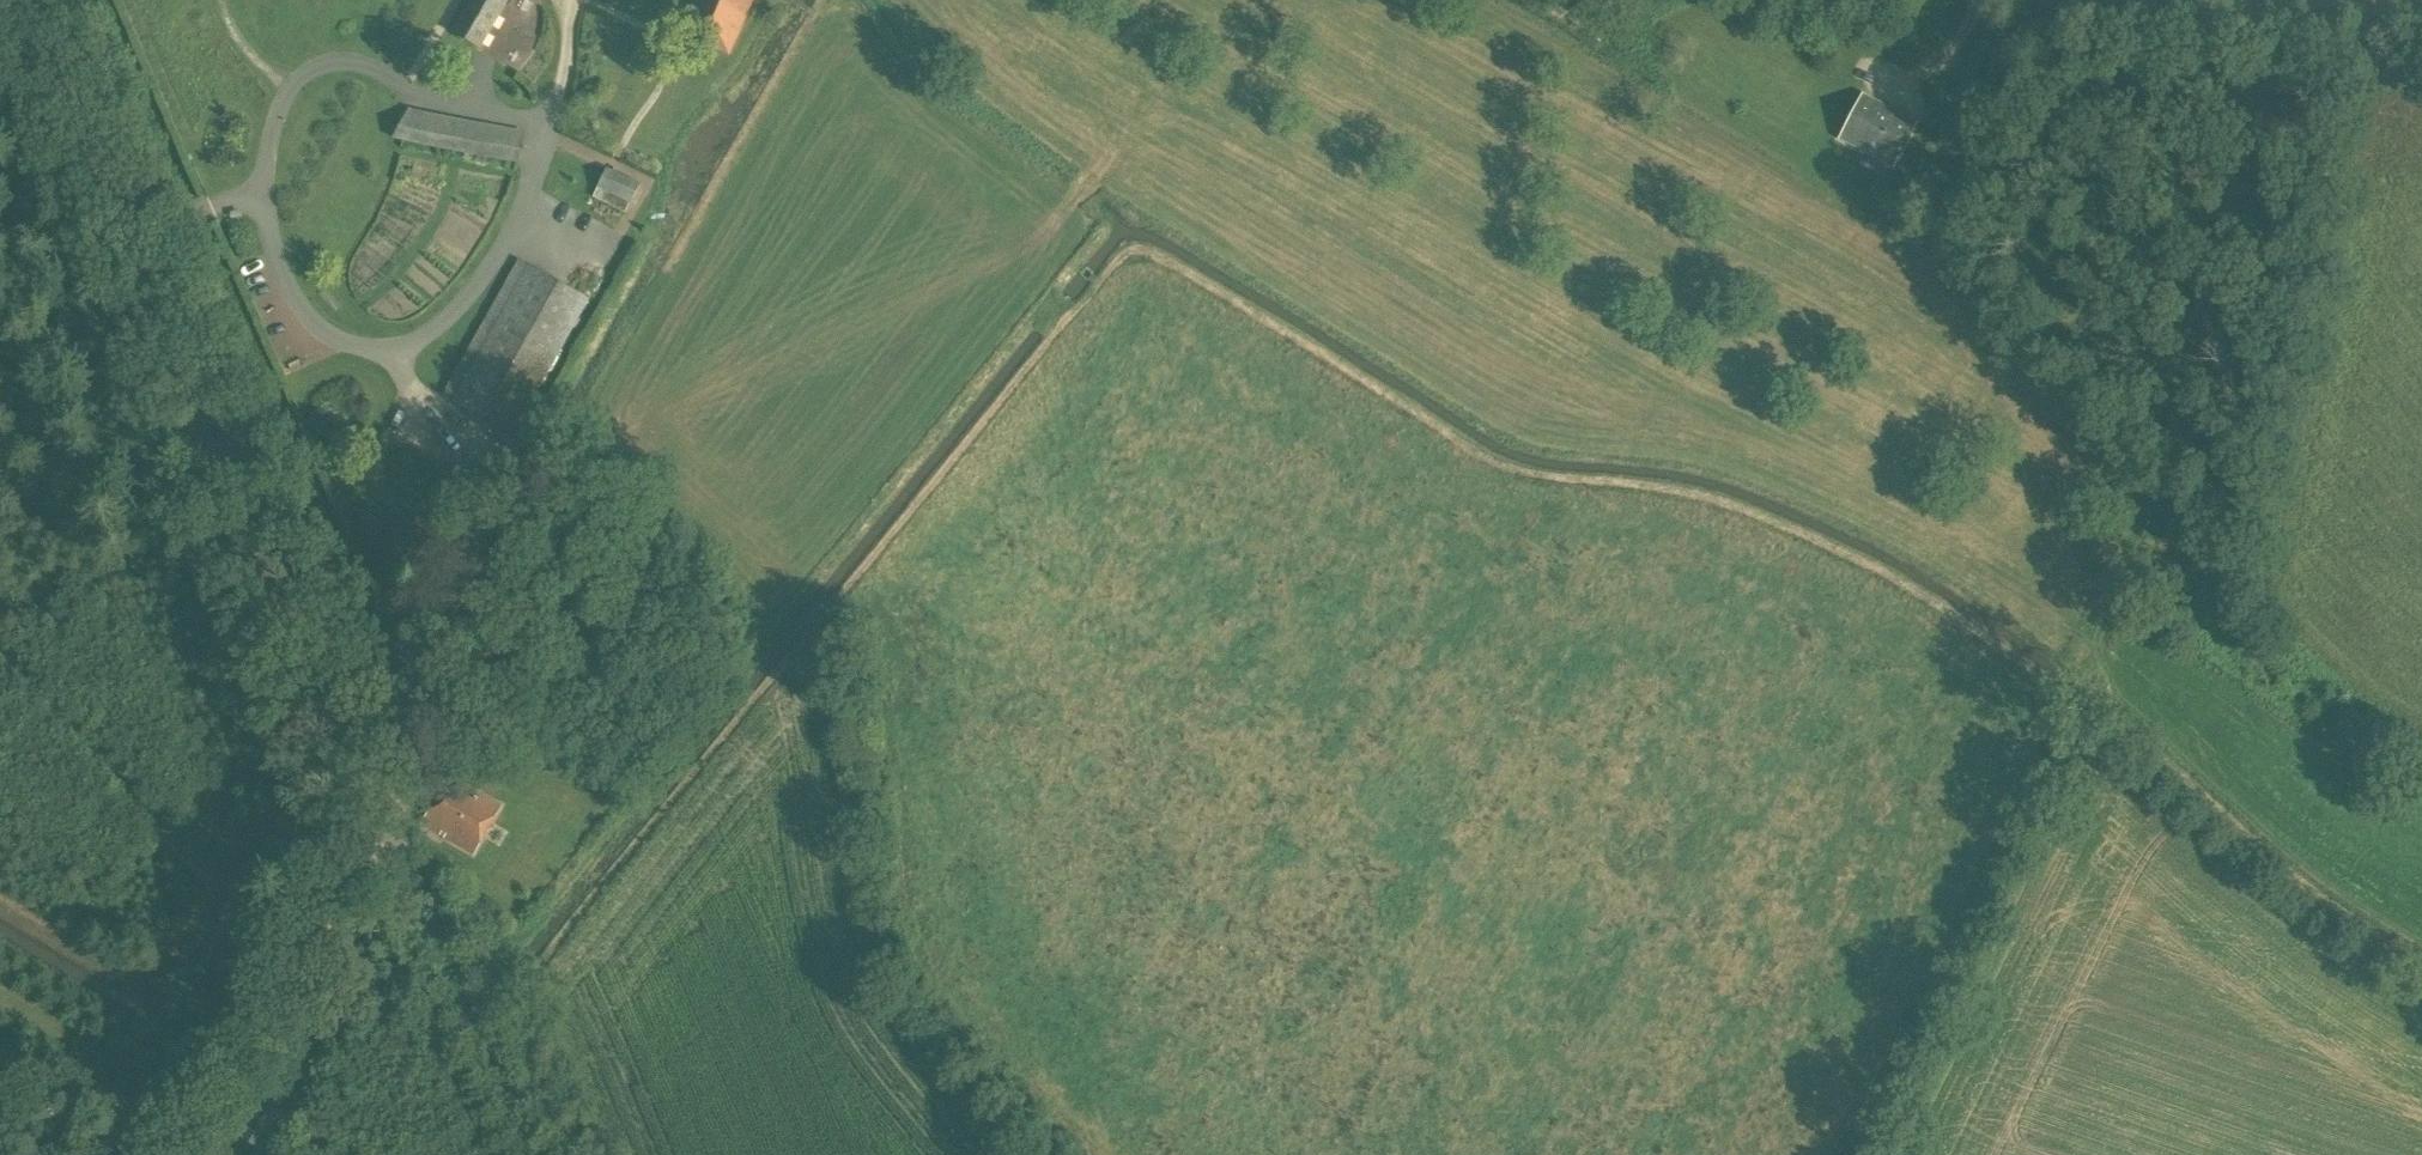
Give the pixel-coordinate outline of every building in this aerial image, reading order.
[(508,0),(473,0),(453,34),(479,49),(508,0)] [(754,0),(706,0),(689,37),(729,55),(754,0)] [(1977,56),(2001,69),(2005,62),(1981,49),(1977,56)] [(1954,97),(1977,111),(1985,97),(1961,84),(1954,97)] [(1893,166),(1915,124),(1861,95),(1838,138),(1893,166)] [(626,212),(640,184),(607,168),(593,197),(626,212)] [(513,435),(589,299),(529,265),(453,401),(513,435)] [(472,855),(502,803),(449,773),(419,825),(472,855)]
